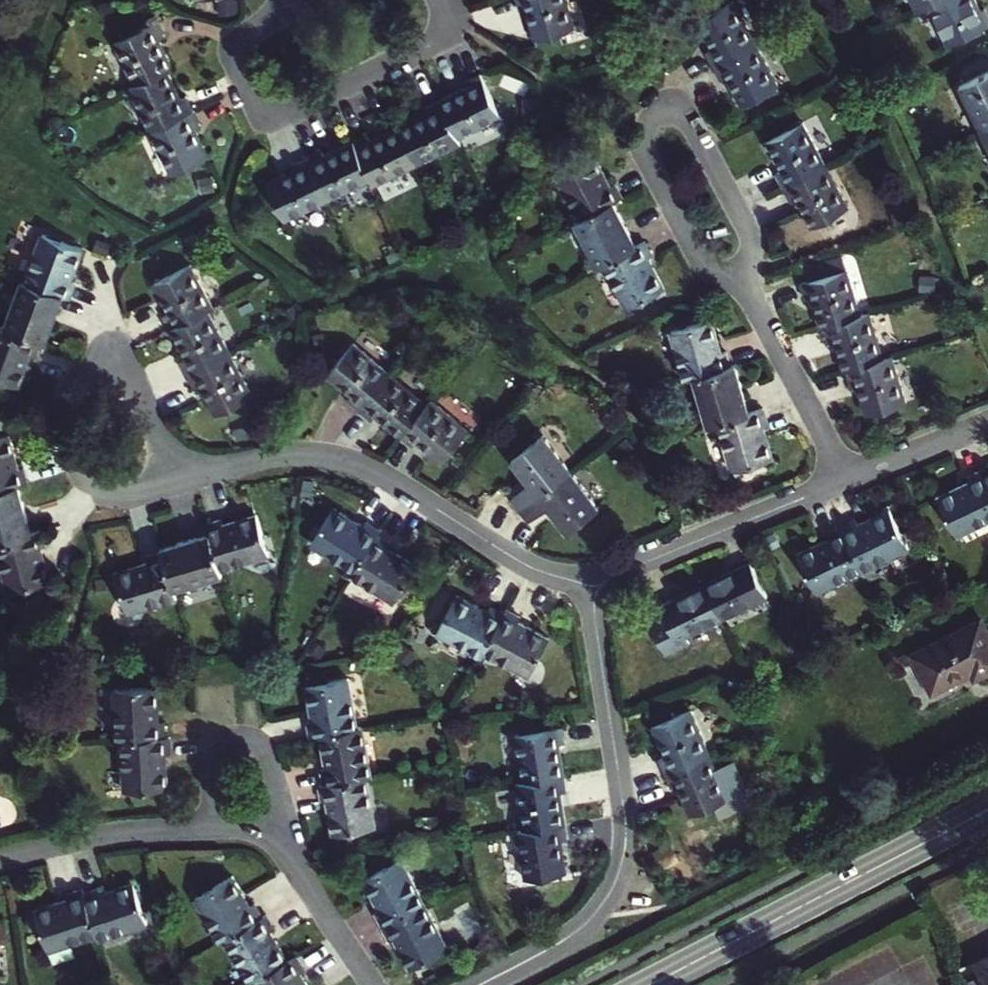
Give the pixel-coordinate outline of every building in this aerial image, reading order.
[(520,9),(526,7),(534,38),(575,26),(567,0),(517,0),(520,9)] [(756,42),(734,0),(730,0),(697,18),(712,47),(706,50),(713,64),(756,42)] [(917,9),(926,4),(935,0),(913,0),(917,9)] [(926,4),(946,45),(987,24),(987,17),(984,8),(980,10),(975,0),(935,0),(926,4)] [(114,40),(135,84),(167,69),(172,66),(158,36),(164,34),(157,20),(114,40)] [(779,84),(756,42),(713,64),(721,78),(727,75),(741,104),(779,84)] [(130,87),(151,130),(193,109),(187,95),(181,98),(167,69),(135,84),(130,87)] [(981,128),(987,125),(987,69),(959,83),(981,128)] [(468,85),(439,99),(457,136),(500,116),(479,73),(465,79),(468,85)] [(427,112),(399,126),(417,163),(460,142),(457,136),(439,99),(424,107),(427,112)] [(201,123),(193,109),(151,130),(171,173),(209,154),(195,126),(201,123)] [(804,120),(767,140),(782,168),(777,171),(784,186),(826,163),(804,120)] [(417,163),(399,126),(370,140),(367,134),(353,140),(371,178),(374,184),(417,163)] [(371,178),(353,140),(325,154),(322,149),(307,155),(328,199),(371,178)] [(555,172),(579,217),(613,199),(622,195),(616,182),(610,184),(594,152),(555,172)] [(285,220),(328,199),(307,155),(294,162),(296,168),(267,182),(285,220)] [(849,206),(826,163),(784,186),(791,199),(797,197),(812,225),(849,206)] [(598,264),(603,262),(637,243),(613,199),(579,217),(575,219),(598,264)] [(42,230),(24,278),(62,292),(70,294),(75,281),(70,279),(82,245),(42,230)] [(637,243),(603,262),(626,306),(664,286),(648,256),(653,254),(645,239),(637,243)] [(189,263),(153,282),(169,311),(163,314),(170,327),(206,308),(212,305),(189,263)] [(814,296),(822,325),(825,325),(861,314),(849,269),(803,282),(806,298),(814,296)] [(39,339),(44,340),(62,292),(24,278),(22,277),(4,325),(39,339)] [(186,373),(228,351),(206,308),(170,327),(184,356),(179,358),(186,373)] [(844,368),(846,368),(883,357),(869,311),(861,314),(825,325),(829,340),(835,338),(844,368)] [(684,377),(694,375),(731,364),(727,348),(721,350),(712,316),(670,328),(684,377)] [(0,324),(0,378),(17,384),(29,351),(34,352),(39,339),(4,325),(0,324)] [(361,408),(391,373),(355,342),(329,373),(353,393),(349,398),(361,408)] [(228,351),(186,373),(193,387),(199,383),(214,412),(251,393),(228,351)] [(905,401),(891,354),(883,357),(846,368),(851,383),(856,382),(865,412),(905,401)] [(708,424),(718,420),(749,411),(735,362),(731,364),(694,375),(708,424)] [(402,434),(428,404),(391,373),(361,408),(373,418),(377,413),(402,434)] [(428,404),(402,434),(414,444),(418,439),(443,460),(469,429),(433,398),(428,404)] [(749,411),(718,420),(732,469),(774,457),(764,424),(769,422),(764,407),(749,411)] [(544,433),(513,457),(532,482),(513,497),(522,508),(572,469),(544,433)] [(27,479),(23,465),(18,467),(9,434),(0,436),(0,487),(17,482),(27,479)] [(600,506),(572,469),(522,508),(530,519),(549,504),(569,530),(600,506)] [(987,521),(987,483),(982,471),(969,477),(972,482),(936,499),(955,537),(987,521)] [(30,532),(17,482),(0,487),(0,540),(30,532)] [(310,542),(352,570),(377,533),(379,530),(366,521),(363,526),(333,506),(310,542)] [(855,521),(841,528),(862,571),(908,549),(889,511),(857,526),(855,521)] [(210,531),(220,567),(269,553),(256,512),(223,522),(221,517),(207,522),(210,531)] [(816,593),(862,571),(841,528),(828,535),(830,539),(797,555),(816,593)] [(0,540),(0,559),(8,589),(48,578),(39,545),(44,543),(40,529),(30,532),(0,540)] [(163,551),(174,587),(222,572),(220,567),(210,531),(162,546),(163,551)] [(352,570),(350,574),(392,602),(416,564),(388,546),(390,542),(377,533),(352,570)] [(129,610),(177,596),(174,587),(163,551),(149,555),(150,560),(116,570),(129,610)] [(751,562),(705,584),(723,620),(768,598),(751,562)] [(688,638),(723,620),(705,584),(661,606),(665,615),(649,623),(665,655),(690,643),(688,638)] [(437,631),(481,655),(483,651),(503,613),(490,605),(488,610),(457,593),(437,631)] [(519,615),(505,608),(503,613),(483,651),(528,674),(547,636),(517,620),(519,615)] [(981,619),(912,655),(931,693),(971,673),(975,679),(987,672),(987,632),(981,619)] [(311,734),(321,732),(357,725),(349,676),(307,683),(313,718),(308,718),(311,734)] [(121,737),(164,736),(163,720),(158,720),(156,685),(113,687),(116,738),(121,737)] [(688,707),(649,723),(663,756),(658,759),(664,773),(708,755),(688,707)] [(371,774),(362,724),(357,725),(321,732),(327,767),(322,768),(324,782),(366,775),(371,774)] [(523,780),(563,774),(558,742),(564,741),(562,727),(515,734),(523,780)] [(164,736),(121,737),(122,788),(167,786),(164,751),(169,751),(168,735),(164,736)] [(727,801),(708,755),(664,773),(669,786),(675,784),(689,818),(727,801)] [(523,829),(564,822),(559,790),(566,789),(563,774),(523,780),(516,781),(523,829)] [(375,823),(366,775),(324,782),(319,783),(322,798),(327,797),(333,831),(375,823)] [(523,829),(516,829),(523,877),(565,871),(560,838),(566,837),(564,822),(523,829)] [(374,910),(381,924),(424,902),(401,857),(363,876),(379,908),(374,910)] [(224,937),(262,916),(254,902),(249,904),(232,874),(195,896),(220,940),(224,937)] [(99,887),(84,891),(97,933),(99,937),(146,921),(133,881),(100,891),(99,887)] [(50,949),(97,933),(84,891),(82,887),(68,892),(69,897),(36,907),(50,949)] [(447,947),(424,902),(381,924),(388,938),(394,935),(409,966),(447,947)] [(249,981),(254,978),(287,959),(269,928),(273,926),(266,913),(262,916),(224,937),(249,981)] [(254,978),(258,984),(308,984),(298,970),(303,968),(295,954),(287,959),(254,978)] [(972,962),(984,984),(987,984),(987,954),(972,962)]
